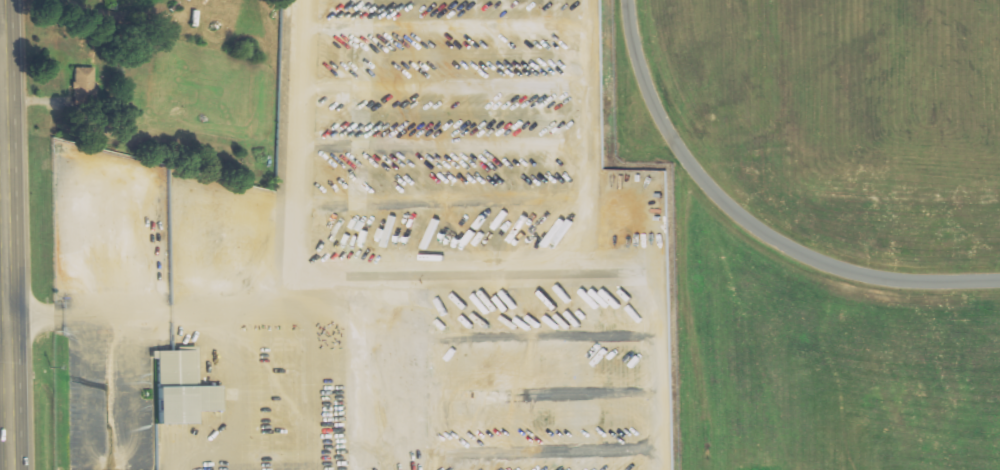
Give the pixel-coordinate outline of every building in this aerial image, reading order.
[(94,67),(73,67),(73,105),(94,105),(94,67)] [(153,426),(188,425),(188,413),(217,413),(217,388),(195,388),(194,351),(152,351),(153,426)]
